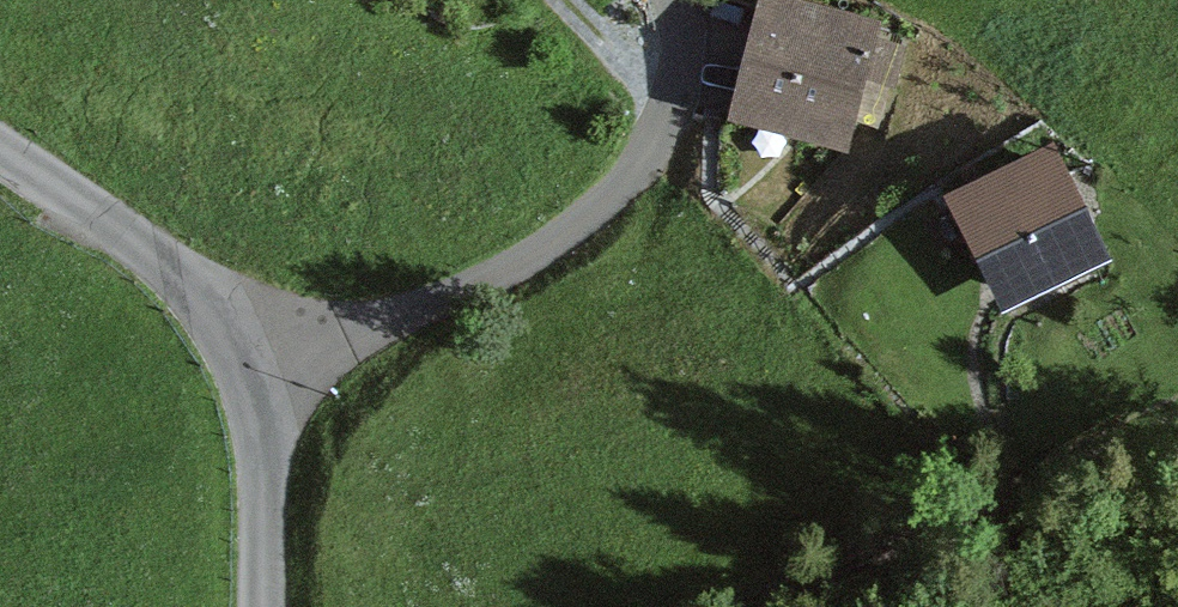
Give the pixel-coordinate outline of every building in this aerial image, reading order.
[(840,133),(855,77),(889,86),(899,48),(778,15),(754,110),(840,133)] [(969,201),(1015,294),(1091,256),(1044,163),(969,201)]
